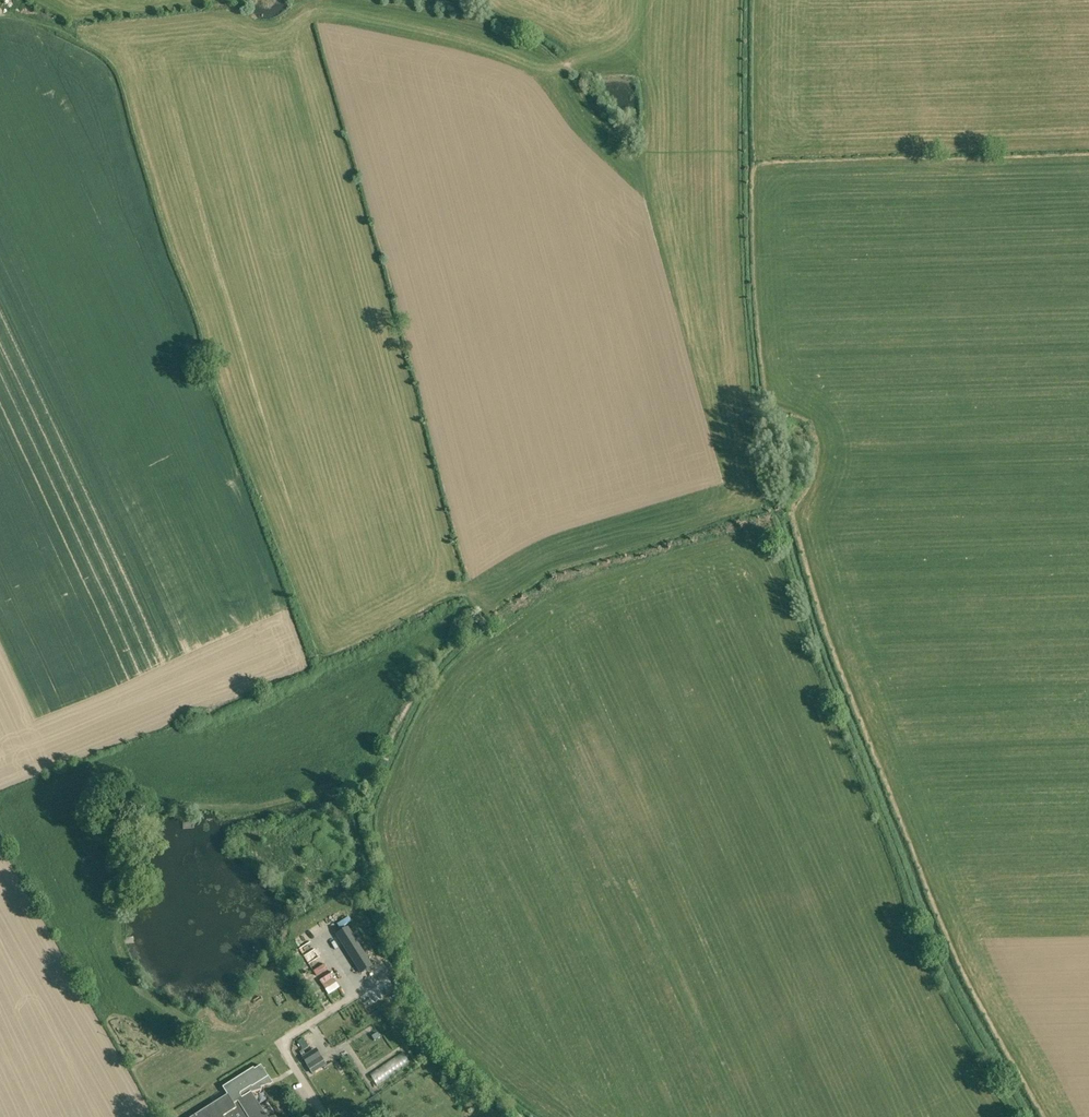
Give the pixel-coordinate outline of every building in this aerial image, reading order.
[(348,928),(337,935),(361,973),(372,966),(348,928)] [(316,945),(305,951),(320,977),(331,970),(316,945)] [(381,1039),(378,1034),(372,1038),(375,1043),(381,1039)] [(303,1057),(307,1065),(321,1057),(316,1049),(303,1057)] [(252,1092),(262,1089),(261,1087),(270,1084),(270,1083),(268,1079),(269,1079),(268,1076),(261,1065),(254,1069),(253,1067),(222,1087),(227,1095),(192,1116),(267,1116),(252,1092)]
